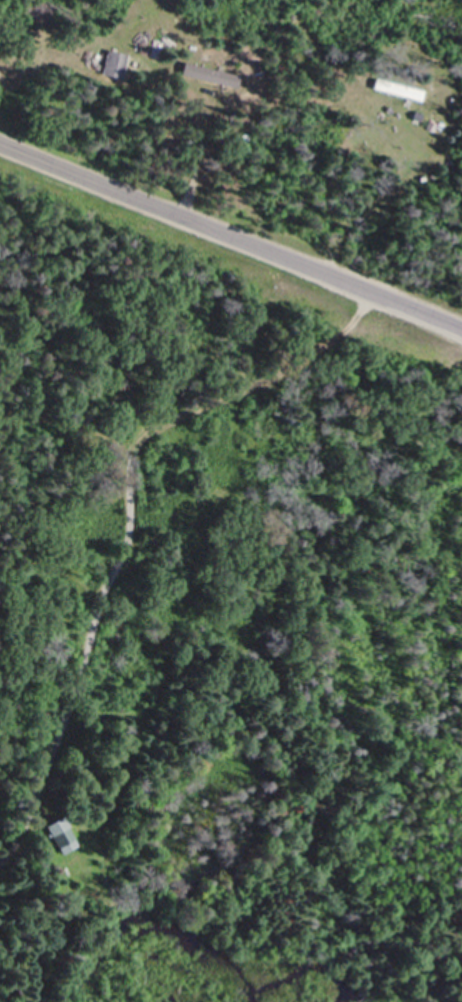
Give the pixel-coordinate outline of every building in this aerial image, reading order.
[(61,855),(77,845),(60,817),(43,827),(61,855)]
